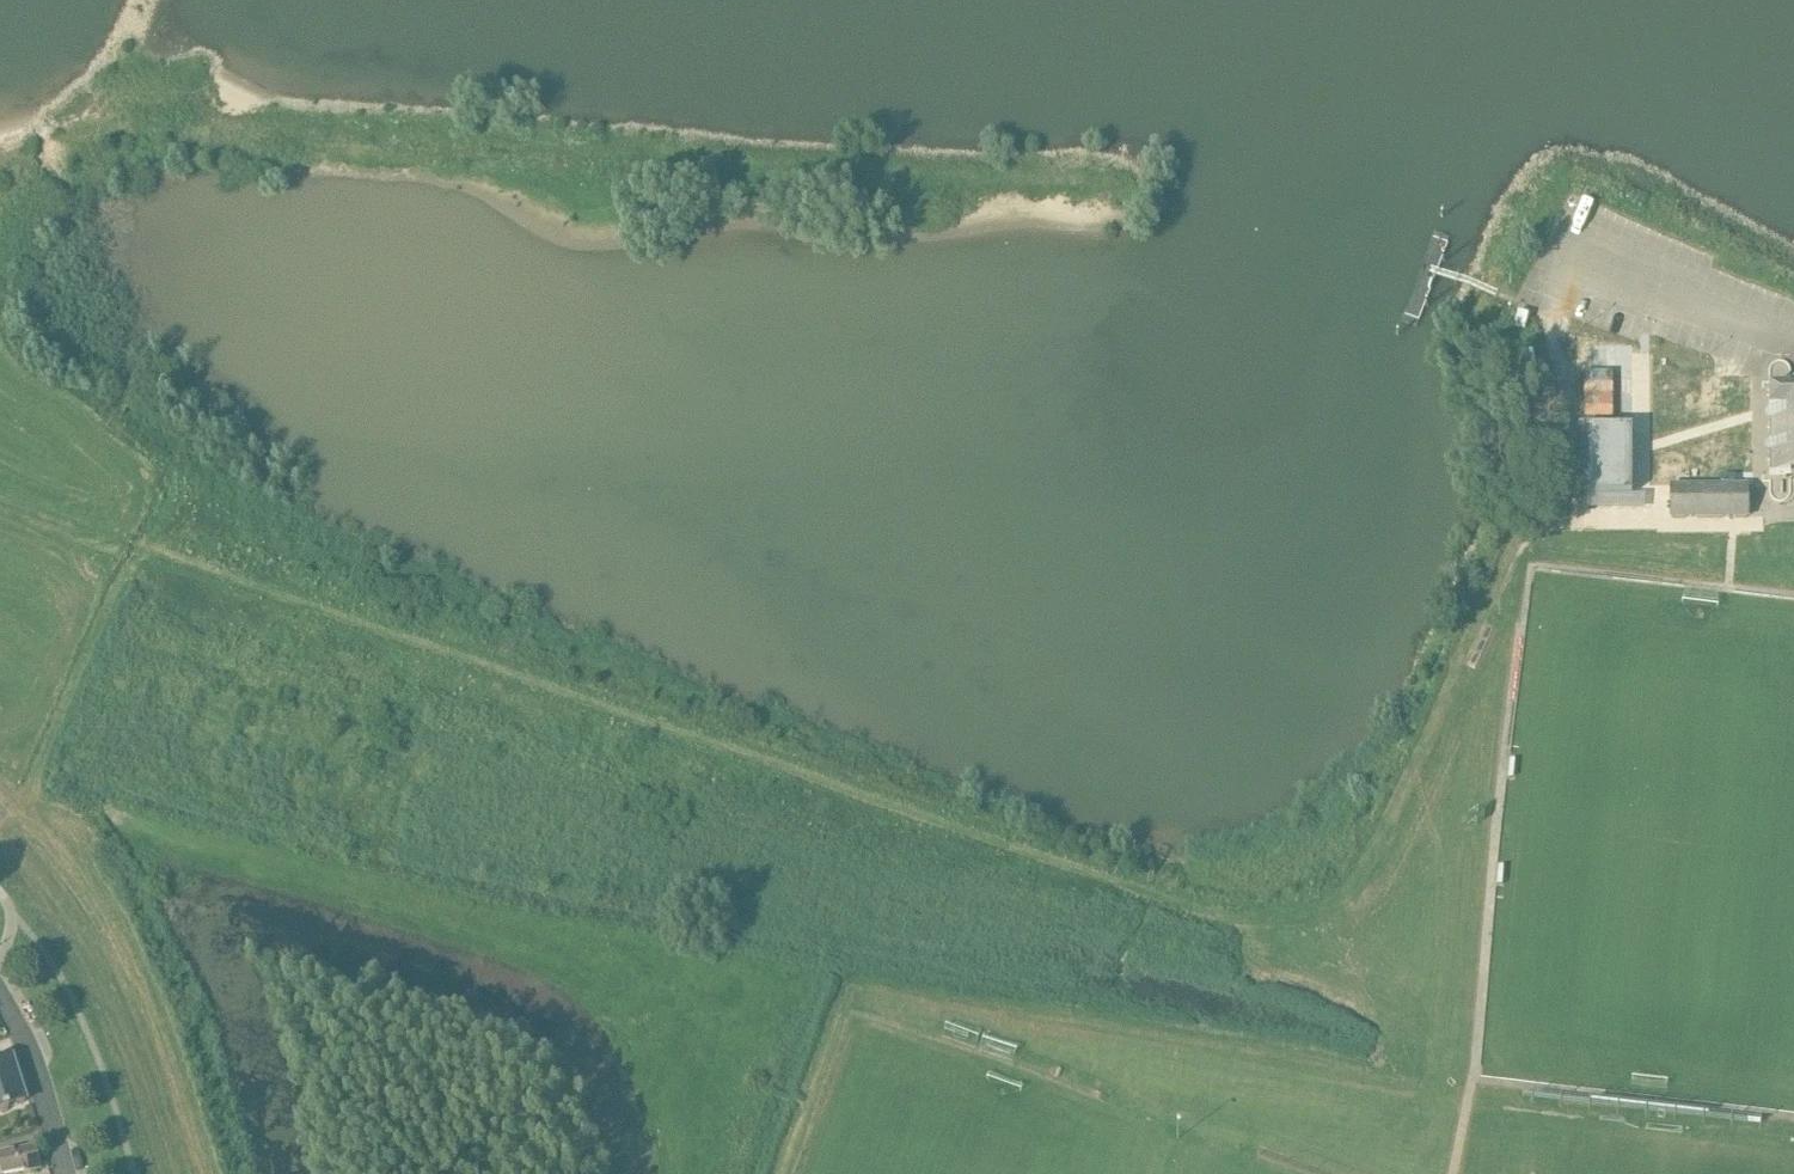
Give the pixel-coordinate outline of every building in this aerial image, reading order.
[(1571,348),(1623,360),(1620,370),(1635,373),(1641,346),(1568,329),(1566,338),(1573,339),(1571,348)] [(1769,388),(1770,475),(1793,475),(1793,388),(1769,388)] [(1633,419),(1585,420),(1586,487),(1634,486),(1633,419)] [(1671,486),(1671,517),(1748,517),(1748,486),(1671,486)] [(24,1104),(11,1062),(0,1065),(0,1112),(24,1104)] [(38,1171),(33,1150),(0,1158),(0,1173),(27,1173),(38,1171)]
